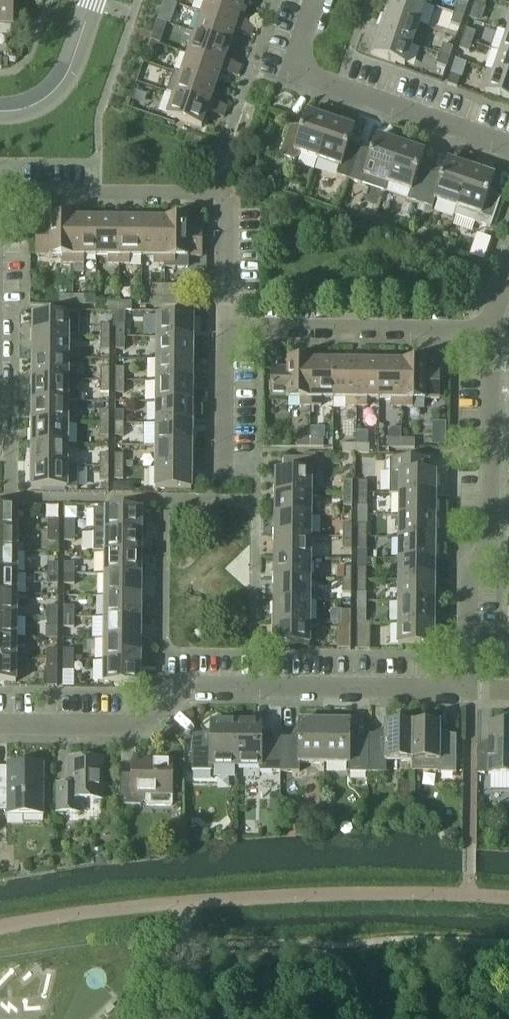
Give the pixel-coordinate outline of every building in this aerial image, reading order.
[(13,0),(0,0),(0,26),(13,26),(13,0)] [(244,5),(230,0),(207,0),(202,14),(237,26),(235,30),(243,33),(247,23),(238,21),(244,5)] [(426,4),(412,0),(389,0),(385,14),(419,25),(426,4)] [(464,17),(467,7),(458,4),(454,14),(464,17)] [(235,30),(237,26),(202,14),(195,34),(230,46),(235,30)] [(412,45),(419,25),(385,14),(378,34),(412,45)] [(460,27),(464,17),(454,14),(451,24),(460,27)] [(255,26),(247,23),(243,33),(251,36),(255,26)] [(470,43),(474,32),(465,29),(461,41),(470,43)] [(505,32),(498,53),(508,57),(508,33),(505,32)] [(225,62),(230,46),(195,34),(188,55),(223,67),(221,72),(229,75),(233,64),(225,62)] [(404,67),(412,45),(378,34),(370,55),(404,67)] [(467,53),(470,43),(461,41),(458,50),(467,53)] [(450,58),(453,48),(443,45),(440,55),(450,58)] [(498,53),(491,73),(508,79),(508,57),(498,53)] [(216,87),(221,72),(223,67),(188,55),(181,75),(216,87)] [(446,68),(450,58),(440,55),(437,65),(446,68)] [(237,78),(240,67),(233,64),(229,75),(237,78)] [(491,73),(486,71),(479,93),(508,103),(508,79),(491,73)] [(211,102),(216,87),(181,75),(174,96),(209,108),(207,113),(215,116),(219,105),(211,102)] [(455,88),(458,78),(450,75),(446,85),(455,88)] [(202,129),(207,113),(209,108),(174,96),(167,117),(202,129)] [(227,108),(219,105),(215,116),(223,118),(227,108)] [(317,159),(331,121),(307,113),(301,132),(288,128),(279,156),(293,161),(298,158),(300,153),(317,159)] [(359,152),(347,148),(354,129),(331,121),(317,159),(340,167),(337,177),(349,181),(359,152)] [(359,152),(349,181),(361,185),(384,192),(387,184),(400,145),(377,137),(371,156),(359,152)] [(419,205),(429,175),(418,171),(424,153),(400,145),(387,184),(410,191),(407,201),(419,205)] [(455,217),(471,169),(447,161),(441,179),(429,175),(419,205),(431,209),(434,200),(456,207),(453,216),(455,217)] [(490,229),(500,199),(488,195),(494,177),(471,169),(455,217),(490,229)] [(73,264),(74,219),(50,219),(50,227),(36,227),(36,255),(50,255),(50,256),(63,257),(63,264),(73,264)] [(96,257),(96,219),(74,219),(73,264),(84,264),(84,257),(96,257)] [(119,265),(119,220),(96,219),(96,257),(108,257),(108,264),(119,265)] [(142,258),(142,220),(119,220),(119,265),(129,265),(129,257),(142,258)] [(164,265),(165,220),(142,220),(142,258),(154,258),(154,265),(164,265)] [(188,220),(165,220),(164,265),(164,268),(188,269),(188,257),(202,257),(202,229),(188,229),(188,220)] [(164,306),(164,286),(152,286),(152,306),(164,306)] [(180,306),(180,286),(164,286),(164,306),(180,306)] [(73,305),(73,297),(61,297),(61,305),(73,305)] [(85,306),(85,297),(73,297),(73,305),(85,306)] [(118,312),(118,303),(106,303),(106,312),(118,312)] [(130,312),(130,303),(118,303),(118,312),(130,312)] [(79,338),(79,315),(33,315),(33,337),(69,337),(79,338)] [(193,339),(193,316),(157,316),(157,338),(193,339)] [(109,338),(109,326),(101,326),(101,338),(109,338)] [(125,338),(125,326),(116,326),(116,338),(125,338)] [(68,359),(69,337),(33,337),(32,359),(68,359)] [(109,350),(109,338),(101,338),(100,350),(109,350)] [(125,350),(125,338),(116,338),(116,350),(125,350)] [(193,360),(193,339),(157,338),(157,360),(193,360)] [(68,381),(68,359),(32,359),(32,380),(68,381)] [(192,382),(193,360),(157,360),(156,382),(192,382)] [(311,407),(311,362),(288,361),(288,370),(272,370),(271,398),(287,399),(300,399),(300,407),(311,407)] [(333,400),(334,362),(311,362),(311,407),(321,407),(321,399),(333,400)] [(356,407),(357,362),(334,362),(333,400),(346,400),(346,407),(356,407)] [(379,400),(379,362),(357,362),(356,407),(367,407),(367,400),(379,400)] [(402,408),(402,362),(379,362),(379,400),(391,400),(391,407),(402,408)] [(439,399),(439,371),(425,371),(425,363),(402,362),(402,408),(412,408),(412,400),(425,400),(425,399),(439,399)] [(109,381),(109,369),(100,369),(100,381),(109,381)] [(124,381),(124,369),(116,369),(116,381),(124,381)] [(78,381),(68,381),(32,380),(32,402),(68,402),(78,402),(78,381)] [(109,393),(109,381),(100,381),(100,393),(109,393)] [(124,393),(124,381),(116,381),(115,393),(124,393)] [(192,404),(192,382),(156,382),(156,403),(192,404)] [(68,424),(68,402),(32,402),(32,423),(68,424)] [(192,425),(192,404),(156,403),(156,425),(192,425)] [(109,424),(109,412),(100,412),(100,424),(109,424)] [(124,424),(124,412),(115,412),(115,424),(124,424)] [(68,446),(68,424),(32,423),(32,445),(68,446)] [(108,436),(109,424),(100,424),(100,436),(108,436)] [(124,436),(124,424),(115,424),(115,436),(124,436)] [(192,447),(192,425),(156,425),(156,446),(192,447)] [(310,430),(298,430),(298,438),(298,447),(310,447),(310,438),(310,430)] [(322,447),(322,438),(310,438),(310,447),(322,447)] [(401,448),(402,439),(390,439),(389,447),(401,448)] [(413,448),(414,439),(402,439),(401,448),(413,448)] [(67,467),(68,446),(32,445),(31,467),(67,467)] [(356,454),(356,445),(344,445),(344,454),(356,454)] [(368,454),(368,445),(356,445),(356,454),(368,454)] [(192,468),(192,447),(156,446),(156,468),(192,468)] [(108,467),(108,455),(100,455),(99,467),(108,467)] [(124,468),(124,456),(115,456),(115,468),(124,468)] [(311,494),(312,473),(318,473),(318,459),(283,458),(283,471),(276,471),(275,494),(311,494)] [(428,459),(394,459),(390,459),(389,495),(399,495),(435,495),(436,473),(428,473),(428,459)] [(77,489),(77,467),(67,467),(31,467),(31,489),(77,489)] [(108,479),(108,467),(99,467),(99,479),(108,479)] [(123,480),(124,468),(115,468),(115,480),(123,480)] [(191,491),(192,468),(156,468),(155,490),(191,491)] [(352,494),(352,482),(343,482),(343,494),(352,494)] [(367,494),(367,482),(359,482),(358,494),(367,494)] [(311,516),(311,494),(275,494),(275,515),(311,516)] [(352,506),(352,494),(343,494),(343,506),(352,506)] [(367,506),(367,494),(358,494),(358,506),(367,506)] [(435,517),(435,495),(399,495),(399,516),(435,517)] [(17,508),(0,508),(0,531),(17,531),(17,508)] [(141,532),(142,510),(94,509),(93,532),(141,532)] [(311,537),(311,516),(275,515),(275,537),(311,537)] [(435,538),(435,517),(399,516),(399,538),(435,538)] [(58,531),(58,520),(48,520),(48,531),(58,531)] [(75,531),(75,521),(65,521),(65,531),(75,531)] [(352,537),(352,525),(343,525),(343,537),(352,537)] [(367,538),(367,526),(358,526),(358,537),(367,538)] [(17,531),(0,531),(0,552),(17,552),(17,531)] [(58,542),(58,531),(48,531),(48,542),(58,542)] [(74,542),(75,531),(65,531),(64,542),(74,542)] [(141,554),(141,532),(93,532),(93,553),(105,553),(141,554)] [(311,559),(311,537),(275,537),(275,558),(311,559)] [(352,549),(352,537),(343,537),(343,549),(352,549)] [(367,550),(367,538),(358,537),(358,550),(367,550)] [(435,560),(435,538),(399,538),(399,559),(435,560)] [(17,552),(0,552),(0,574),(17,574),(17,552)] [(141,575),(141,554),(105,553),(105,575),(141,575)] [(310,580),(311,559),(275,558),(275,580),(310,580)] [(434,581),(435,560),(399,559),(398,581),(434,581)] [(58,574),(58,564),(48,564),(48,574),(58,574)] [(74,575),(74,564),(64,564),(64,575),(74,575)] [(351,581),(351,569),(343,569),(343,581),(351,581)] [(366,581),(366,569),(357,569),(357,581),(366,581)] [(17,574),(0,574),(0,595),(16,596),(17,574)] [(57,585),(58,574),(48,574),(47,585),(57,585)] [(74,586),(74,575),(64,575),(64,585),(74,586)] [(141,597),(141,575),(105,575),(105,597),(141,597)] [(310,602),(310,580),(275,580),(274,602),(310,602)] [(351,593),(351,581),(343,581),(342,593),(351,593)] [(366,593),(366,581),(357,581),(357,593),(366,593)] [(434,603),(434,581),(398,581),(398,603),(434,603)] [(16,596),(0,595),(0,617),(16,617),(16,596)] [(140,619),(141,597),(105,597),(104,618),(140,619)] [(310,624),(310,602),(274,602),(274,623),(310,624)] [(434,625),(434,603),(398,603),(398,624),(434,625)] [(57,618),(57,607),(47,607),(47,618),(57,618)] [(74,618),(74,607),(64,607),(64,618),(74,618)] [(366,624),(366,612),(357,612),(357,624),(366,624)] [(351,625),(351,613),(342,613),(342,624),(342,625),(351,625)] [(16,617),(0,617),(0,639),(16,639),(16,617)] [(57,628),(57,618),(47,618),(47,628),(57,628)] [(74,629),(74,618),(64,618),(64,629),(74,629)] [(140,640),(140,619),(104,618),(104,640),(140,640)] [(310,646),(310,624),(274,623),(274,645),(310,646)] [(351,650),(351,625),(342,625),(342,624),(337,624),(337,650),(351,650)] [(370,650),(370,624),(366,624),(357,624),(357,650),(370,650)] [(434,647),(434,625),(398,624),(398,646),(434,647)] [(16,639),(0,639),(0,660),(16,660),(16,639)] [(140,662),(140,640),(104,640),(104,661),(140,662)] [(57,661),(57,650),(47,650),(47,661),(57,661)] [(73,661),(73,650),(63,650),(63,661),(73,661)] [(16,660),(0,660),(0,683),(16,683),(16,660)] [(57,687),(57,661),(47,661),(47,670),(44,669),(44,687),(57,687)] [(73,672),(73,661),(63,661),(63,672),(73,672)] [(140,684),(140,662),(104,661),(104,684),(140,684)] [(236,766),(236,722),(211,721),(211,734),(209,734),(206,737),(206,739),(192,739),(192,771),(212,772),(212,766),(236,766)] [(280,772),(280,740),(266,740),(266,737),(263,734),(261,734),(261,722),(236,722),(236,766),(260,766),(260,772),(280,772)] [(324,763),(324,723),(298,722),(298,735),(297,735),(293,737),(293,740),(280,740),(280,772),(299,772),(299,763),(324,763)] [(368,773),(368,735),(355,735),(355,732),(352,729),(350,729),(350,723),(324,723),(324,763),(348,764),(348,773),(368,773)] [(412,761),(412,723),(385,723),(385,735),(368,735),(368,773),(386,773),(386,761),(412,761)] [(456,774),(456,736),(439,736),(439,724),(412,723),(412,761),(438,761),(438,774),(456,774)] [(477,745),(477,774),(508,774),(508,724),(489,724),(489,738),(477,745)] [(101,799),(101,760),(70,760),(70,785),(56,785),(56,813),(79,813),(79,799),(101,799)] [(44,764),(32,764),(29,761),(22,761),(19,764),(7,763),(7,768),(0,768),(0,811),(6,811),(6,815),(44,816),(44,764)] [(172,806),(172,761),(154,761),(154,765),(132,765),(132,775),(120,775),(120,805),(140,806),(144,802),(147,806),(172,806)] [(410,778),(399,778),(399,796),(410,796),(410,778)]
